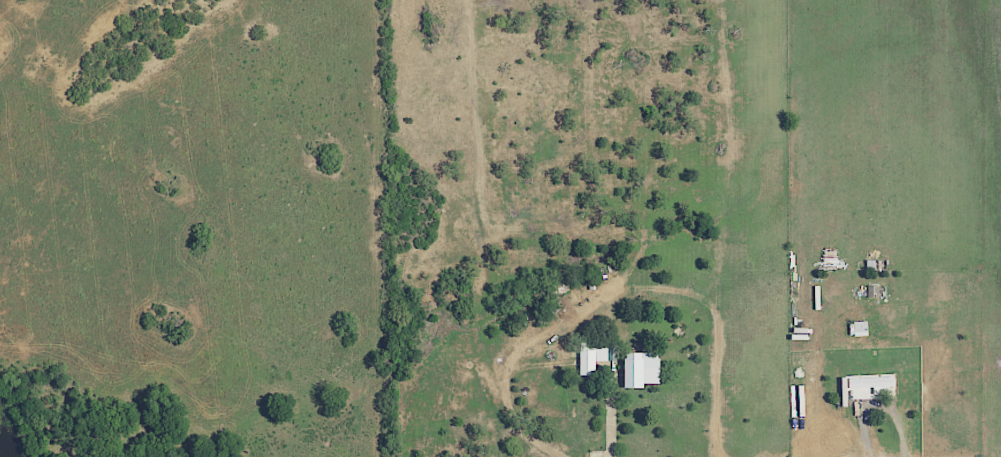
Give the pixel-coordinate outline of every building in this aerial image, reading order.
[(868,297),(883,297),(883,286),(868,286),(868,297)] [(853,336),(868,335),(867,322),(853,322),(853,336)] [(579,349),(580,375),(596,375),(595,361),(608,360),(608,348),(579,349)] [(660,384),(659,352),(623,353),(623,388),(643,388),(643,384),(660,384)] [(894,376),(848,378),(849,389),(854,388),(854,400),(870,399),(870,388),(894,387),(894,376)]
